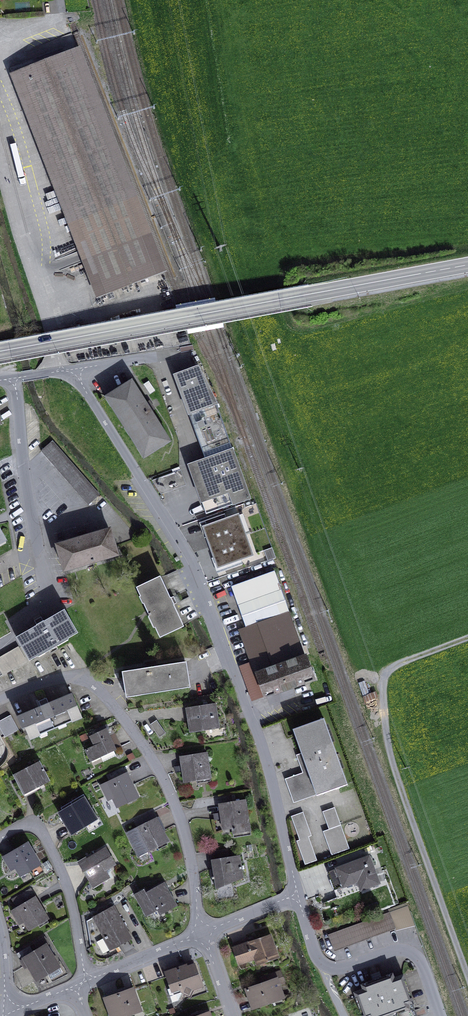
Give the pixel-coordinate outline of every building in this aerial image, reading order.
[(157,274),(164,272),(72,33),(25,51),(29,61),(10,68),(81,251),(52,262),(56,272),(92,258),(19,72),(71,52),(157,274)] [(92,258),(105,294),(157,274),(71,52),(19,72),(92,258)] [(189,414),(216,404),(198,367),(174,376),(189,414)] [(144,458),(170,442),(151,411),(147,404),(132,381),(106,397),(144,458)] [(197,490),(206,514),(250,498),(216,404),(189,414),(195,432),(205,460),(189,465),(197,490)] [(100,495),(52,441),(41,451),(88,505),(100,495)] [(185,484),(181,471),(153,481),(161,493),(185,484)] [(245,534),(250,532),(244,514),(239,516),(245,534)] [(217,522),(216,518),(200,523),(205,537),(207,537),(211,547),(246,535),(245,534),(239,516),(238,515),(226,519),(217,522)] [(64,570),(117,554),(110,530),(87,537),(86,533),(79,535),(80,539),(57,545),(64,570)] [(240,560),(253,555),(246,535),(211,547),(214,558),(213,559),(218,573),(233,567),(232,563),(240,560)] [(264,551),(268,561),(276,558),(272,548),(264,551)] [(292,685),(312,678),(274,571),(231,586),(238,604),(246,627),(241,628),(252,658),(253,658),(258,656),(259,659),(254,661),(265,694),(285,687),(286,690),(289,688),(293,687),(292,685)] [(137,588),(160,637),(183,626),(173,605),(174,604),(171,597),(170,598),(160,577),(137,588)] [(174,604),(181,601),(177,594),(171,597),(174,604)] [(17,637),(30,660),(77,632),(64,610),(44,622),(42,619),(36,623),(37,626),(17,637)] [(3,675),(27,661),(19,647),(0,658),(0,669),(3,675)] [(123,672),(127,696),(189,686),(186,662),(157,667),(156,660),(145,662),(146,669),(123,672)] [(266,697),(265,694),(254,661),(240,665),(253,701),(266,697)] [(292,685),(293,687),(313,680),(312,678),(292,685)] [(265,694),(266,697),(286,690),(285,687),(265,694)] [(26,726),(31,738),(81,717),(71,695),(49,704),(46,698),(39,701),(41,707),(18,717),(23,727),(26,726)] [(365,698),(367,703),(376,700),(374,695),(365,698)] [(220,728),(216,703),(186,708),(190,733),(220,728)] [(11,715),(0,721),(0,728),(5,737),(18,729),(11,715)] [(324,718),(293,729),(302,753),(316,795),(317,795),(348,784),(324,718)] [(157,720),(151,724),(159,737),(166,733),(157,720)] [(95,730),(97,734),(106,729),(108,728),(106,725),(95,730)] [(86,750),(91,760),(101,756),(113,750),(115,749),(109,736),(106,729),(97,734),(91,737),(95,746),(86,750)] [(115,734),(109,736),(115,749),(121,746),(115,734)] [(101,756),(104,762),(116,756),(113,750),(101,756)] [(183,771),(184,782),(210,778),(206,753),(181,757),(182,766),(183,771)] [(316,795),(302,753),(296,755),(303,772),(285,779),(294,803),(316,795)] [(13,775),(23,795),(50,781),(40,761),(13,775)] [(113,798),(117,807),(127,802),(136,798),(138,797),(130,780),(127,773),(125,774),(122,768),(106,775),(109,781),(101,785),(109,800),(113,798)] [(23,795),(25,797),(51,784),(50,781),(23,795)] [(72,832),(86,824),(84,820),(95,814),(83,795),(65,806),(67,809),(64,811),(60,813),(72,832)] [(234,837),(250,834),(245,800),(219,804),(221,813),(222,818),(223,829),(233,828),(234,837)] [(329,829),(341,825),(335,807),(323,811),(329,829)] [(167,844),(166,842),(167,841),(160,825),(153,812),(135,821),(138,827),(132,831),(137,840),(133,842),(139,855),(157,846),(159,849),(167,844)] [(305,864),(317,860),(309,837),(312,836),(303,812),(291,816),(300,840),(297,841),(305,864)] [(97,818),(95,814),(84,820),(86,824),(97,818)] [(335,854),(349,848),(341,825),(329,829),(326,830),(335,854)] [(132,831),(128,833),(133,842),(137,840),(132,831)] [(34,877),(44,872),(27,843),(4,856),(8,863),(12,860),(16,867),(21,875),(30,870),(34,877)] [(93,887),(103,881),(98,874),(105,870),(115,864),(106,848),(88,859),(80,864),(79,864),(93,887)] [(233,879),(233,882),(243,877),(240,855),(228,857),(227,849),(211,852),(214,876),(212,877),(212,878),(214,878),(215,882),(233,879)] [(379,883),(369,856),(328,872),(337,898),(338,898),(379,883)] [(12,869),(16,867),(12,860),(8,863),(12,869)] [(103,881),(110,877),(105,870),(98,874),(103,881)] [(215,882),(216,889),(233,882),(233,879),(215,882)] [(157,910),(160,915),(177,906),(165,883),(164,882),(146,892),(144,889),(134,894),(146,916),(157,910)] [(24,921),(29,930),(48,918),(30,889),(13,900),(18,907),(12,911),(16,917),(20,915),(24,921)] [(406,903),(388,910),(389,913),(395,928),(396,931),(414,924),(406,903)] [(113,948),(131,939),(113,906),(87,921),(91,945),(97,942),(105,937),(106,939),(108,938),(113,948)] [(395,928),(389,913),(365,921),(370,937),(395,928)] [(20,923),(24,921),(20,915),(16,917),(20,923)] [(329,934),(334,950),(370,937),(365,921),(329,934)] [(256,957),(258,963),(277,956),(270,936),(255,941),(253,937),(247,939),(249,944),(235,948),(240,963),(256,957)] [(51,979),(62,972),(46,946),(48,944),(44,937),(35,943),(38,950),(33,953),(29,946),(17,954),(24,966),(28,964),(36,978),(46,971),(51,979)] [(103,953),(113,948),(108,938),(106,939),(105,937),(97,942),(103,953)] [(233,944),(235,948),(249,944),(247,939),(233,944)] [(192,988),(201,985),(194,965),(186,968),(186,966),(179,968),(166,972),(171,987),(168,989),(173,1002),(178,1000),(181,994),(183,991),(189,994),(192,988)] [(373,980),(382,977),(379,971),(370,974),(373,980)] [(253,1008),(284,997),(279,984),(277,979),(282,977),(280,972),(266,977),(267,981),(262,983),(246,989),(253,1008)] [(403,974),(394,978),(393,973),(382,977),(373,980),(362,984),(363,989),(355,992),(364,1015),(418,1015),(403,974)] [(181,994),(191,998),(194,990),(202,988),(201,985),(192,988),(189,994),(183,991),(181,994)] [(140,1010),(133,988),(105,998),(110,1013),(111,1015),(130,1015),(131,1013),(140,1010)]
